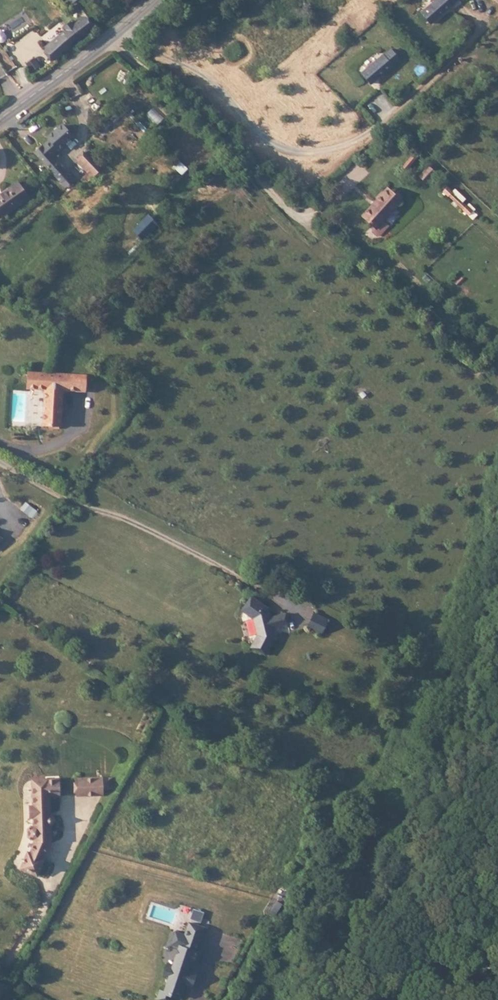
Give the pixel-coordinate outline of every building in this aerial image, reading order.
[(47,4),(49,6),(58,18),(37,35),(46,46),(69,27),(74,22),(85,13),(76,3),(71,7),(65,11),(62,8),(56,0),(53,0),(47,4)] [(49,6),(47,4),(53,0),(39,0),(46,8),(49,6)] [(411,4),(420,14),(436,0),(415,0),(411,4)] [(372,47),(351,65),(360,75),(388,51),(380,41),(373,47),(372,47)] [(32,152),(61,181),(68,174),(67,173),(52,158),(50,156),(47,153),(55,146),(68,133),(58,122),(44,135),(47,138),(40,145),(39,145),(32,152)] [(57,149),(55,146),(47,153),(50,156),(57,149)] [(90,151),(80,161),(90,171),(94,175),(104,165),(90,151)] [(418,157),(408,167),(415,173),(424,163),(418,157)] [(90,171),(85,176),(89,180),(94,175),(90,171)] [(61,181),(59,183),(64,188),(73,179),(67,173),(68,174),(61,181)] [(376,179),(370,185),(377,192),(383,185),(376,179)] [(0,192),(0,216),(28,197),(17,181),(0,192)] [(370,185),(351,208),(365,220),(390,191),(383,185),(377,192),(370,185)] [(86,391),(86,376),(34,373),(31,373),(29,373),(28,388),(46,389),(44,425),(48,426),(58,426),(61,426),(63,390),(86,391)] [(26,504),(22,510),(32,517),(37,511),(26,504)] [(252,648),(268,656),(274,643),(276,637),(274,628),(289,624),(289,623),(286,624),(283,616),(286,615),(286,614),(285,614),(271,618),(268,609),(252,597),(242,611),(254,619),(258,636),(252,648)] [(314,614),(308,628),(321,634),(328,620),(314,614)] [(70,789),(93,789),(92,784),(92,771),(69,772),(70,789)] [(102,771),(92,771),(92,784),(103,783),(102,771)] [(49,773),(23,775),(24,801),(20,801),(20,812),(24,812),(24,820),(21,821),(18,825),(18,830),(22,834),(24,834),(25,839),(26,838),(23,850),(20,849),(14,866),(30,871),(36,855),(33,854),(39,837),(41,837),(41,821),(43,821),(45,816),(45,813),(42,810),(39,810),(39,791),(49,790),(49,773)] [(192,917),(177,912),(173,925),(170,936),(168,935),(167,936),(161,955),(159,954),(155,956),(153,963),(155,967),(157,968),(153,982),(149,980),(146,990),(159,994),(162,985),(168,987),(173,973),(176,974),(181,960),(175,959),(178,951),(185,953),(189,942),(184,941),(192,917)] [(160,934),(167,936),(168,935),(170,936),(173,925),(164,922),(160,934)] [(181,960),(176,974),(180,975),(185,962),(181,960)]
